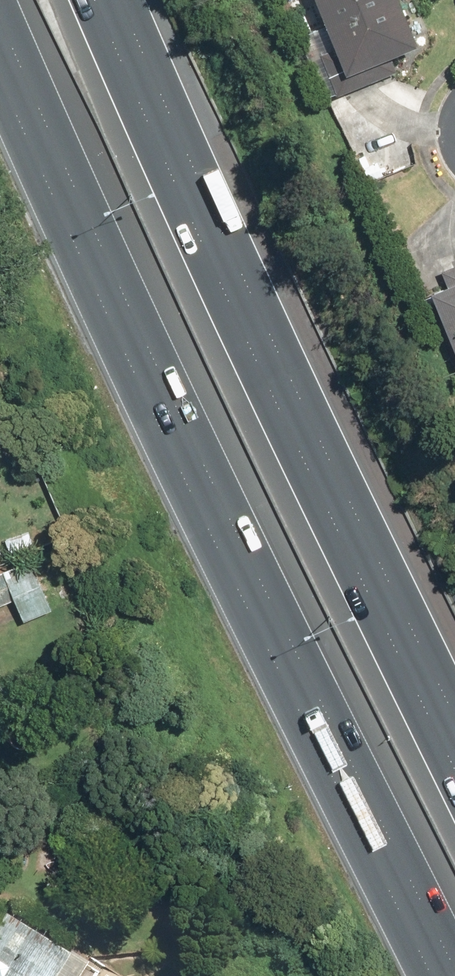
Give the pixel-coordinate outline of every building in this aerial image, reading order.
[(325,52),(316,56),(335,100),(396,75),(388,58),(410,49),(389,0),(304,0),(325,52)] [(421,297),(450,368),(454,365),(454,265),(437,272),(443,288),(421,297)] [(12,587),(26,623),(55,611),(41,575),(12,587)] [(0,930),(0,975),(69,975),(82,953),(11,911),(0,930)]
